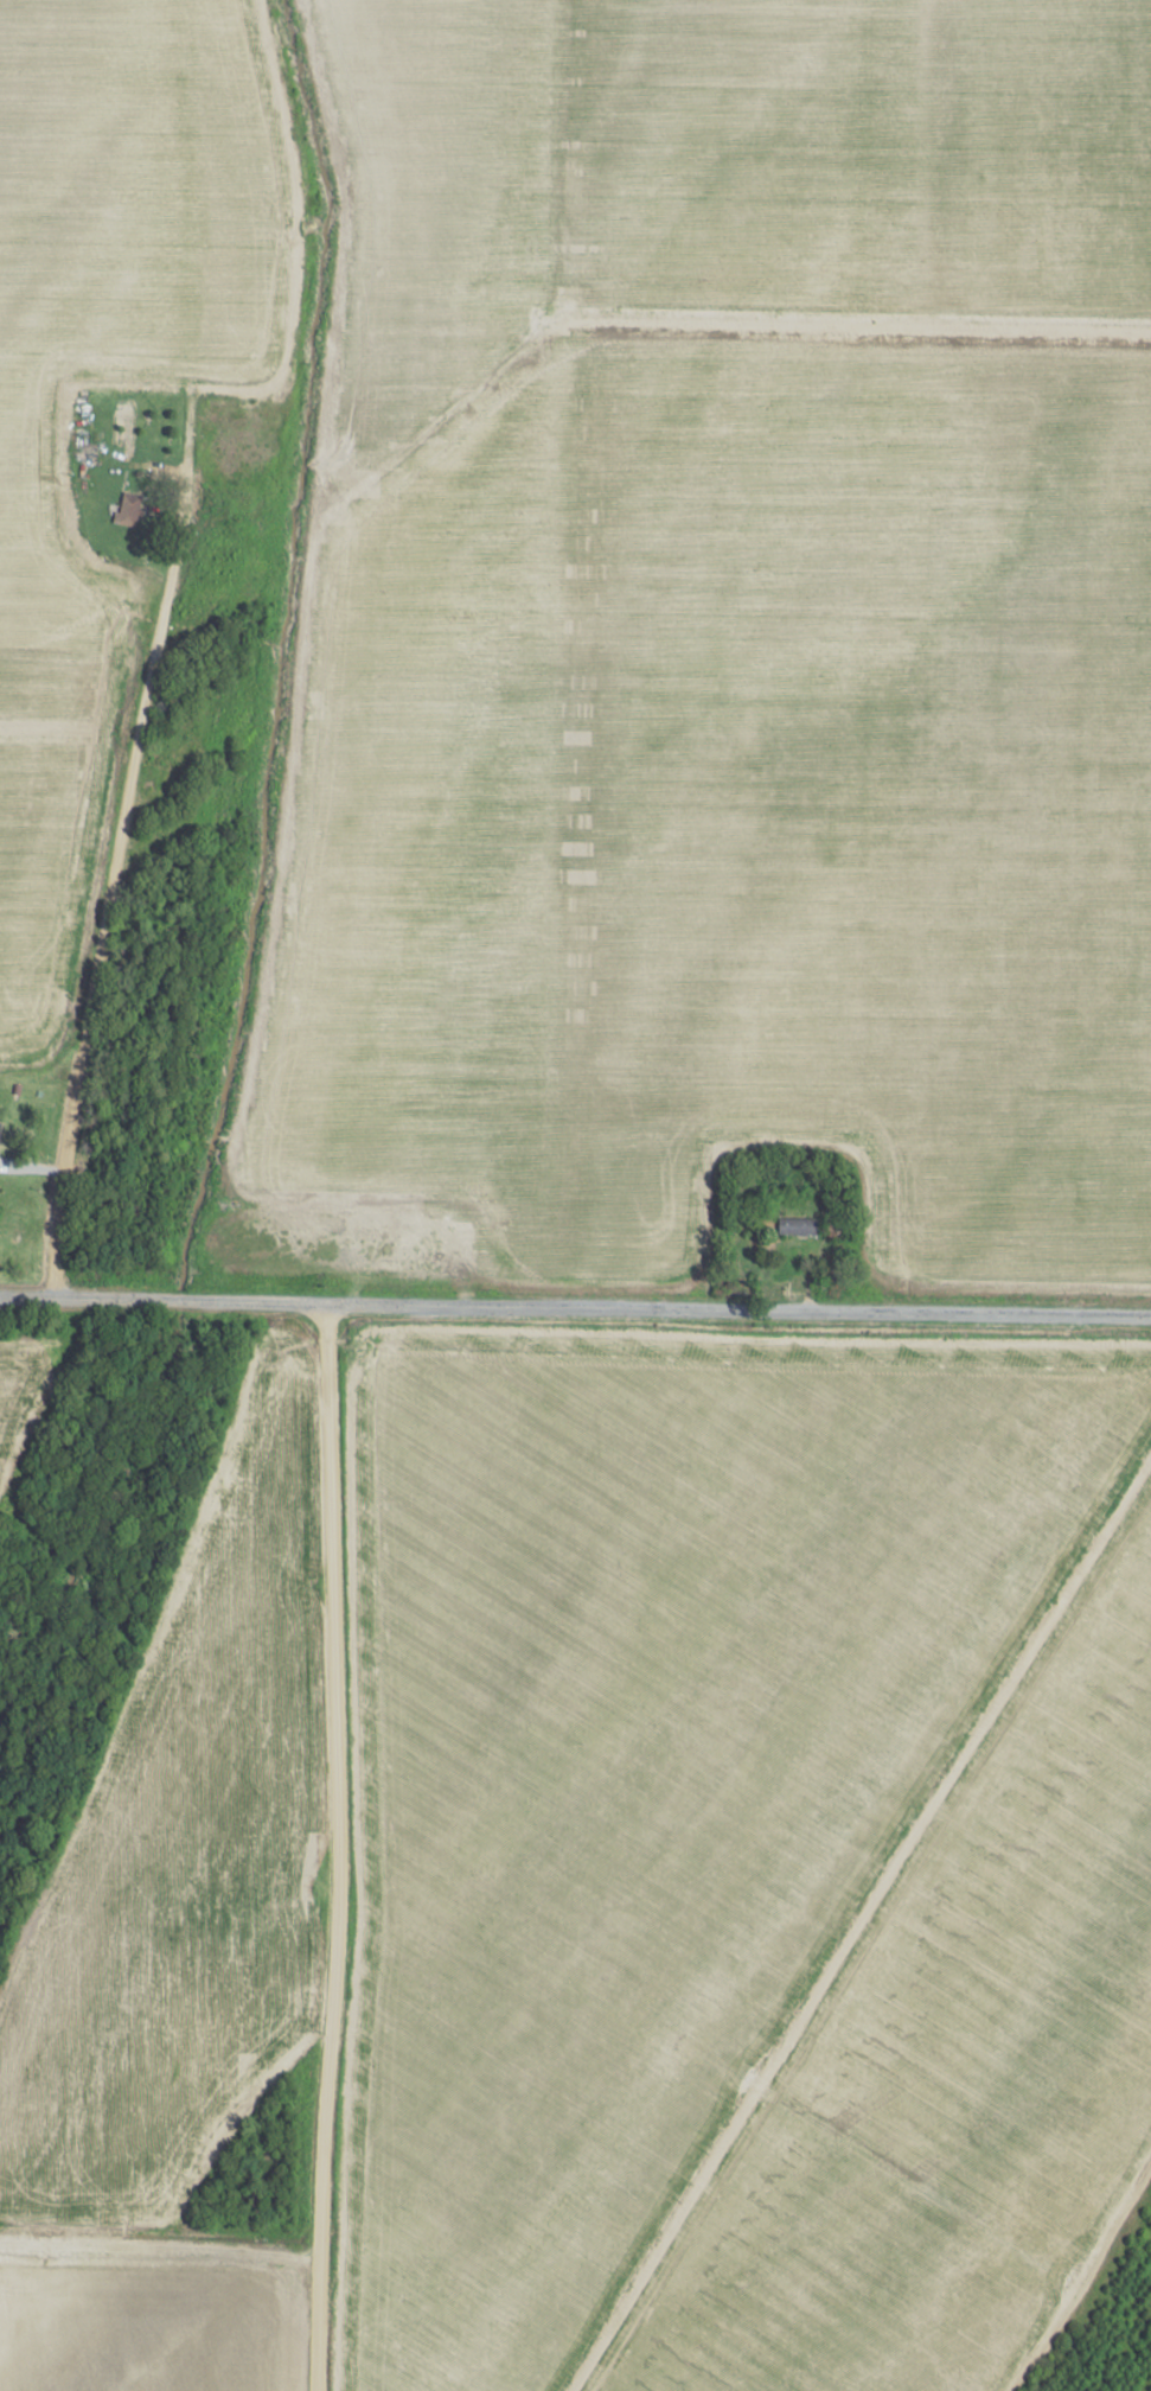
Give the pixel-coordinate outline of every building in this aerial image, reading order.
[(135,528),(142,496),(122,492),(116,524),(135,528)] [(817,1236),(817,1218),(778,1218),(778,1236),(817,1236)]
